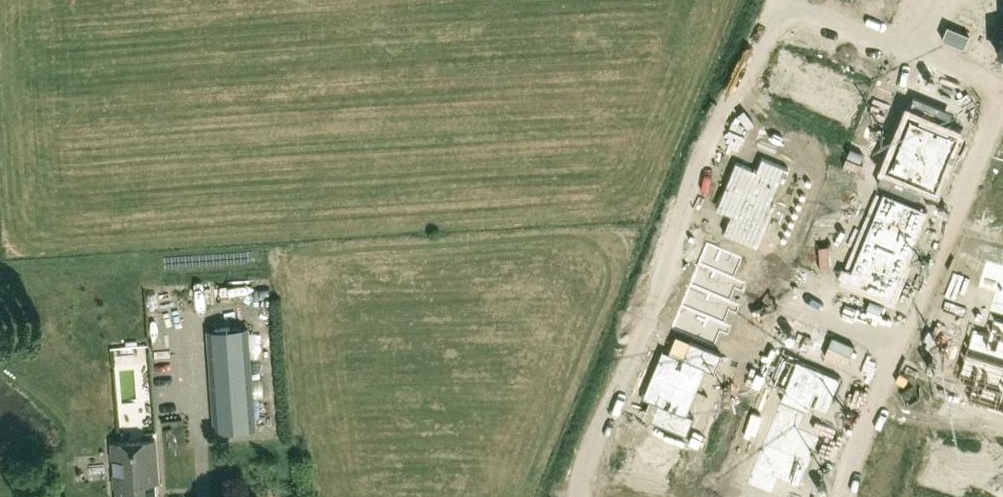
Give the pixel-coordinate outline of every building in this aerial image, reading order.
[(992,35),(1002,39),(997,52),(1002,54),(1002,24),(998,21),(992,35)] [(948,25),(942,38),(964,47),(970,34),(948,25)] [(781,46),(762,91),(777,97),(774,104),(783,108),(805,56),(781,46)] [(805,56),(783,108),(793,112),(796,105),(809,110),(827,65),(805,56)] [(827,65),(809,110),(821,115),(820,120),(829,123),(849,75),(827,65)] [(849,75),(829,123),(851,133),(871,84),(849,75)] [(910,117),(900,139),(945,158),(947,153),(950,154),(956,140),(953,138),(955,134),(936,126),(943,107),(914,95),(905,115),(910,117)] [(885,163),(878,182),(911,195),(919,177),(934,183),(945,158),(900,139),(890,165),(885,163)] [(736,160),(726,184),(775,204),(776,203),(771,201),(780,179),(785,181),(790,167),(762,155),(756,168),(736,160)] [(726,184),(716,208),(730,214),(723,232),(758,247),(775,204),(726,184)] [(883,191),(874,213),(919,231),(928,209),(883,191)] [(874,213),(865,235),(909,253),(919,231),(874,213)] [(865,235),(856,257),(900,275),(909,253),(865,235)] [(707,241),(698,262),(747,282),(747,281),(735,276),(744,256),(707,241)] [(842,265),(837,275),(891,298),(900,275),(856,257),(851,269),(842,265)] [(978,285),(994,290),(988,309),(1002,313),(1002,261),(1002,263),(986,258),(978,285)] [(698,262),(689,283),(741,304),(741,303),(731,299),(736,288),(743,291),(747,282),(698,262)] [(689,283),(681,304),(732,325),(733,325),(725,321),(730,311),(737,314),(741,304),(689,283)] [(681,304),(671,328),(715,346),(721,332),(728,335),(732,325),(681,304)] [(965,352),(1002,364),(1002,318),(994,316),(989,332),(973,327),(965,352)] [(161,343),(161,327),(141,328),(142,344),(126,345),(127,365),(177,362),(176,343),(161,343)] [(207,330),(214,431),(256,428),(249,327),(207,330)] [(662,348),(652,372),(697,390),(706,368),(715,371),(722,353),(690,340),(683,357),(662,348)] [(957,379),(973,383),(968,398),(1002,409),(1002,364),(965,352),(957,379)] [(785,355),(774,381),(786,385),(781,397),(809,409),(811,403),(827,410),(832,399),(835,400),(843,380),(840,379),(841,376),(797,357),(796,359),(785,355)] [(652,372),(642,396),(657,402),(650,419),(687,434),(694,416),(687,413),(697,390),(652,372)] [(779,401),(762,441),(810,461),(821,435),(800,426),(806,412),(779,401)] [(631,445),(618,475),(663,493),(670,475),(685,481),(697,453),(662,439),(655,455),(631,445)] [(118,496),(156,496),(155,482),(157,482),(155,440),(113,442),(115,484),(117,483),(118,496)] [(762,441),(745,482),(772,493),(778,478),(800,487),(810,461),(762,441)]
